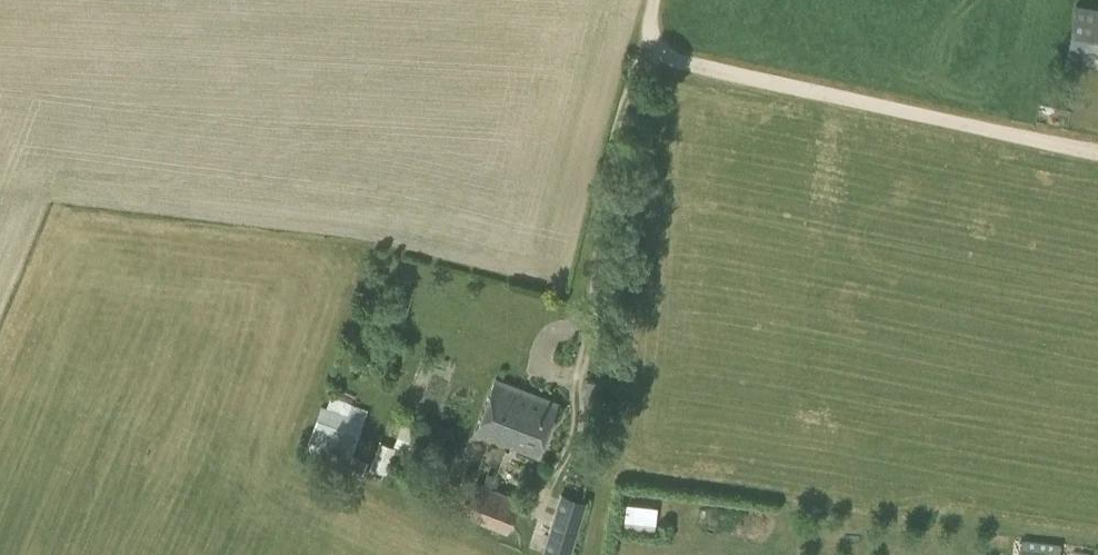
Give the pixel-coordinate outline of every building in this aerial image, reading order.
[(1076,5),(1067,57),(1097,63),(1097,9),(1076,5)] [(538,454),(558,402),(497,378),(477,431),(538,454)] [(362,473),(367,459),(351,454),(363,420),(321,405),(304,452),(362,473)] [(415,451),(422,428),(402,422),(395,445),(415,451)] [(386,472),(396,447),(380,441),(371,467),(386,472)] [(492,487),(496,476),(487,473),(483,484),(475,481),(463,514),(508,530),(520,497),(492,487)] [(587,500),(561,492),(541,553),(547,554),(570,554),(587,500)] [(652,527),(656,503),(624,499),(621,523),(652,527)] [(1021,554),(1045,554),(1046,549),(1022,547),(1021,554)]
